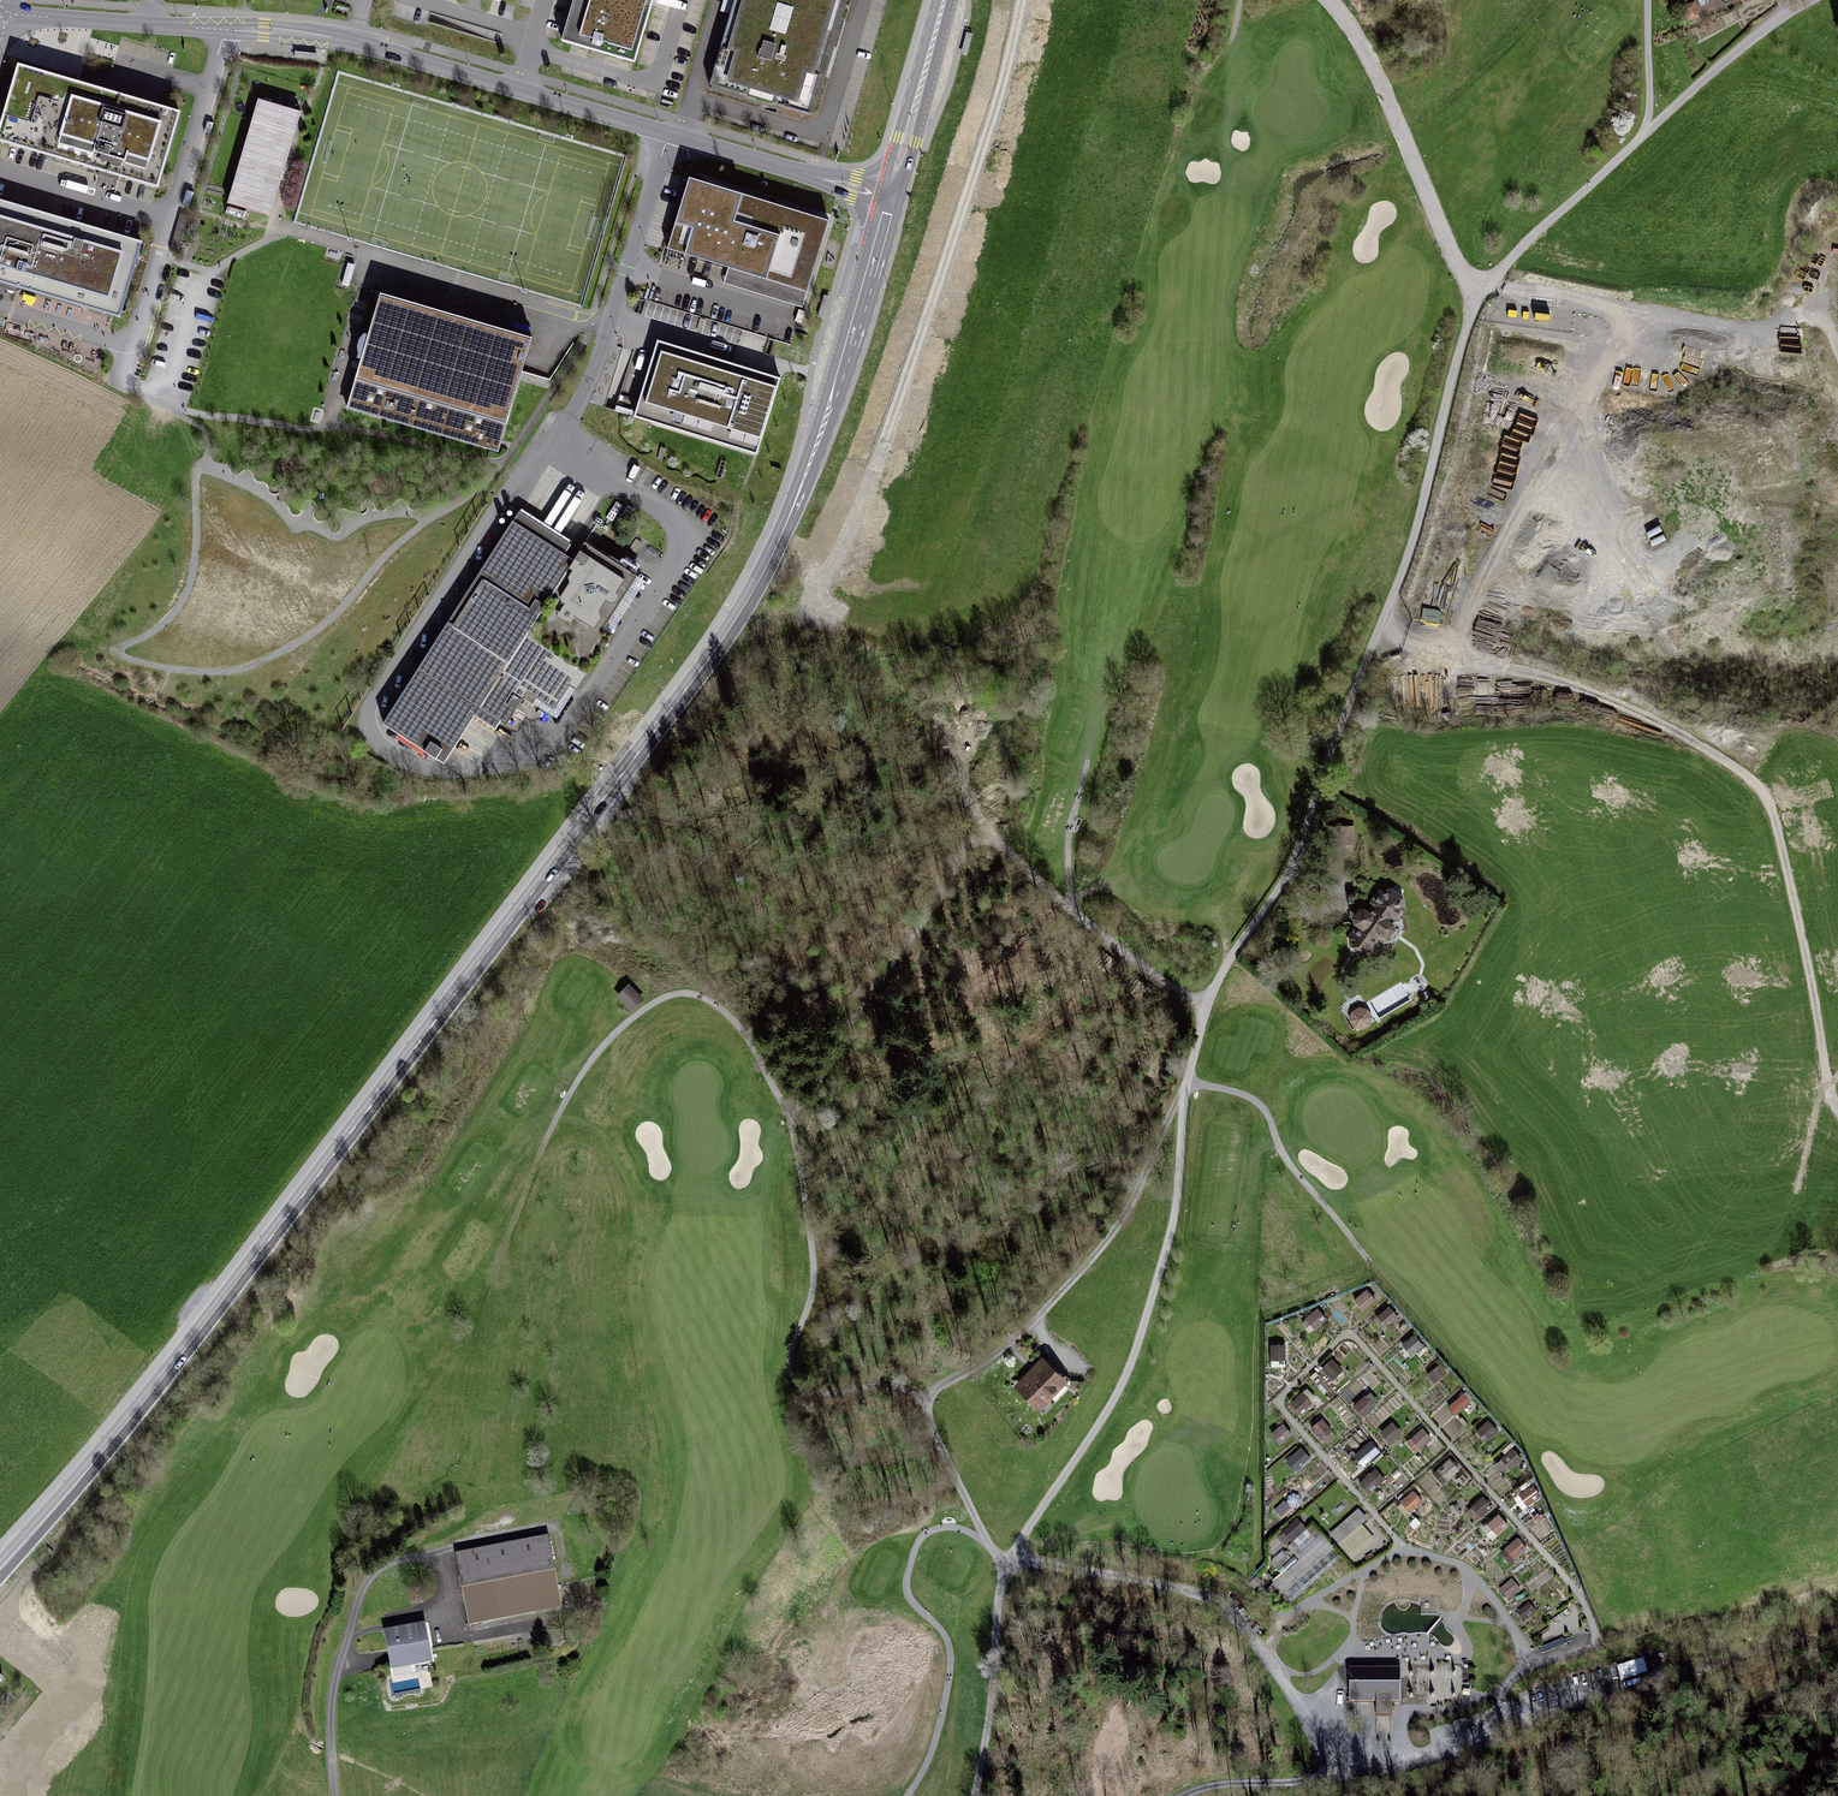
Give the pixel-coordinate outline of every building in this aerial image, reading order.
[(560,43),(634,64),(653,0),(572,0),(560,43)] [(710,88),(809,117),(844,0),(736,0),(710,88)] [(973,33),(967,32),(961,54),(967,56),(973,33)] [(15,65),(0,120),(0,142),(154,184),(175,109),(15,65)] [(301,112),(257,99),(227,205),(268,218),(301,112)] [(829,221),(689,178),(668,249),(808,291),(829,221)] [(0,197),(0,280),(115,313),(137,236),(0,197)] [(824,294),(817,316),(824,318),(830,296),(824,294)] [(381,298),(347,410),(498,454),(531,343),(381,298)] [(780,378),(657,342),(635,420),(758,456),(780,378)] [(617,410),(634,415),(638,397),(621,393),(617,410)] [(634,584),(521,512),(384,726),(443,764),(472,720),(483,727),(509,688),(557,719),(584,677),(525,639),(550,600),(602,633),(634,584)] [(1355,827),(1330,827),(1330,847),(1355,847),(1355,827)] [(1361,912),(1350,907),(1342,923),(1350,929),(1341,945),(1366,959),(1399,911),(1396,894),(1388,887),(1372,888),(1361,912)] [(639,999),(621,986),(611,998),(628,1012),(639,999)] [(1374,1020),(1365,1005),(1347,1015),(1356,1030),(1374,1020)] [(1364,1311),(1376,1299),(1366,1288),(1353,1300),(1364,1311)] [(1387,1329),(1399,1316),(1388,1305),(1376,1318),(1387,1329)] [(1300,1322),(1309,1333),(1327,1319),(1318,1308),(1300,1322)] [(1410,1356),(1424,1345),(1415,1333),(1401,1344),(1410,1356)] [(1270,1367),(1285,1367),(1285,1344),(1270,1344),(1270,1367)] [(1040,1402),(1070,1373),(1046,1349),(1016,1377),(1040,1402)] [(1321,1369),(1331,1381),(1343,1371),(1332,1359),(1321,1369)] [(1298,1413),(1317,1400),(1308,1388),(1290,1402),(1298,1413)] [(1352,1405),(1362,1418),(1375,1408),(1366,1395),(1352,1405)] [(1464,1395),(1455,1402),(1460,1409),(1469,1402),(1464,1395)] [(1310,1428),(1322,1442),(1334,1431),(1322,1418),(1310,1428)] [(1476,1431),(1484,1440),(1496,1430),(1488,1420),(1476,1431)] [(1380,1433),(1389,1443),(1401,1432),(1391,1422),(1380,1433)] [(1279,1444),(1292,1434),(1283,1423),(1270,1433),(1279,1444)] [(1415,1454),(1432,1439),(1422,1427),(1404,1442),(1415,1454)] [(1364,1466),(1380,1451),(1370,1440),(1354,1455),(1364,1466)] [(1295,1472),(1312,1458),(1302,1446),(1285,1461),(1295,1472)] [(1505,1470),(1522,1463),(1517,1450),(1499,1457),(1505,1470)] [(1449,1459),(1432,1472),(1442,1484),(1458,1471),(1449,1459)] [(1367,1494),(1385,1480),(1376,1469),(1358,1483),(1367,1494)] [(1518,1491),(1521,1505),(1538,1500),(1534,1487),(1518,1491)] [(1413,1489),(1399,1502),(1409,1514),(1424,1501),(1413,1489)] [(1466,1512),(1475,1522),(1491,1507),(1482,1497),(1466,1512)] [(1352,1562),(1381,1535),(1357,1509),(1328,1536),(1352,1562)] [(1492,1541),(1509,1525),(1499,1513),(1481,1529),(1492,1541)] [(1296,1519),(1277,1537),(1299,1560),(1268,1589),(1283,1605),(1337,1554),(1320,1536),(1316,1540),(1296,1519)] [(558,1530),(458,1547),(470,1617),(571,1599),(558,1530)] [(1508,1566),(1526,1553),(1518,1540),(1499,1553),(1508,1566)] [(1499,1590),(1507,1601),(1520,1591),(1512,1580),(1499,1590)] [(1525,1622),(1536,1613),(1530,1606),(1519,1615),(1525,1622)] [(429,1616),(387,1623),(394,1665),(437,1657),(429,1616)] [(1399,1668),(1348,1668),(1348,1703),(1375,1703),(1375,1718),(1386,1718),(1391,1718),(1390,1703),(1399,1703),(1399,1668)] [(411,1671),(393,1674),(395,1683),(413,1679),(411,1671)]
